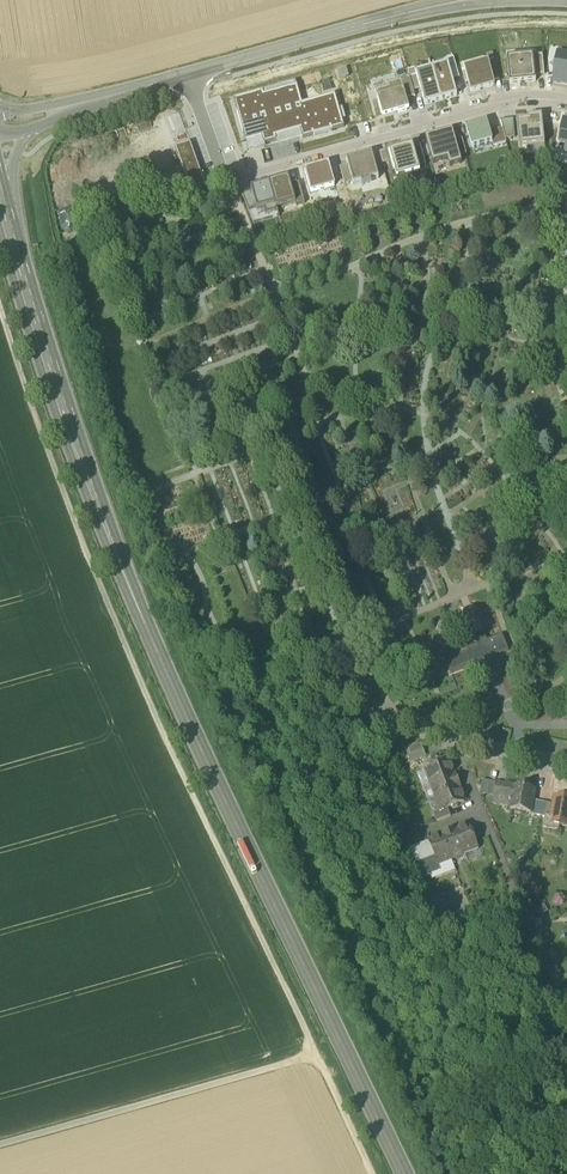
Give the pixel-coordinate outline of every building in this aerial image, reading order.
[(507,52),(507,59),(532,56),(532,50),(507,52)] [(488,63),(492,76),(499,74),(493,53),(486,55),(488,63)] [(557,54),(553,83),(566,86),(566,55),(557,54)] [(543,55),(533,56),(535,77),(545,76),(543,55)] [(533,56),(532,56),(507,59),(510,85),(536,82),(535,77),(533,56)] [(448,65),(453,81),(459,79),(454,58),(447,60),(448,65)] [(492,76),(488,63),(465,70),(471,93),(495,87),(492,76)] [(453,81),(448,65),(432,69),(441,102),(457,97),(453,81)] [(346,69),(335,73),(337,81),(349,78),(346,69)] [(421,90),(416,74),(415,69),(408,71),(409,77),(413,92),(421,90)] [(441,102),(432,69),(416,74),(421,90),(425,106),(441,102)] [(413,92),(409,77),(398,81),(402,91),(404,91),(406,100),(415,98),(413,92)] [(377,98),(402,91),(398,81),(387,84),(387,87),(375,91),(377,98)] [(245,143),(246,143),(248,149),(264,145),(264,146),(277,142),(276,138),(300,132),(302,140),(344,129),(335,96),(302,105),(297,87),(264,96),(263,93),(234,101),(245,143)] [(402,91),(377,98),(382,115),(397,111),(398,113),(407,111),(404,101),(406,100),(404,91),(402,91)] [(527,121),(516,122),(519,148),(545,145),(542,117),(533,118),(533,120),(527,121)] [(501,121),(503,129),(505,139),(515,138),(514,120),(501,121)] [(472,148),(492,143),(490,133),(486,122),(466,128),(472,148)] [(506,143),(505,139),(503,129),(490,133),(492,143),(493,146),(506,143)] [(455,141),(453,133),(433,139),(433,137),(426,139),(433,164),(448,160),(450,167),(462,164),(459,158),(455,141)] [(462,140),(455,141),(459,158),(467,155),(462,140)] [(189,144),(175,149),(190,192),(204,187),(189,144)] [(392,174),(395,174),(390,152),(402,149),(401,146),(386,150),(386,151),(389,164),(392,174)] [(413,146),(402,149),(390,152),(395,174),(397,178),(420,172),(419,168),(413,148),(413,146)] [(420,146),(413,148),(419,168),(426,166),(420,146)] [(382,166),(389,164),(386,151),(379,153),(380,157),(382,166)] [(353,186),(361,184),(371,181),(379,179),(377,173),(373,159),(372,154),(346,161),(348,166),(352,183),(353,186)] [(384,171),(382,166),(380,157),(373,159),(377,173),(384,171)] [(311,193),(335,186),(332,175),(329,166),(305,173),(311,193)] [(344,185),(352,183),(348,166),(340,168),(341,172),(344,185)] [(345,188),(344,185),(341,172),(332,175),(335,186),(336,191),(345,188)] [(421,175),(420,172),(397,178),(397,182),(421,175)] [(296,203),(291,186),(289,178),(269,183),(269,184),(275,206),(276,209),(277,209),(295,203),(296,203)] [(296,203),(295,203),(296,207),(305,204),(299,183),(291,186),(296,203)] [(264,209),(275,206),(269,184),(251,189),(252,193),(256,209),(257,211),(264,209)] [(256,209),(252,193),(242,195),(249,211),(256,209)] [(275,206),(264,209),(266,215),(278,211),(277,209),(276,209),(275,206)] [(478,646),(487,642),(482,633),(486,624),(482,612),(472,609),(466,611),(461,620),(466,632),(475,636),(478,646)] [(487,642),(478,646),(444,659),(450,674),(508,652),(502,636),(487,642)] [(365,658),(369,667),(378,664),(374,655),(365,658)] [(328,673),(332,682),(341,678),(337,669),(328,673)] [(408,749),(411,756),(424,751),(421,744),(408,749)] [(408,757),(410,764),(414,762),(426,758),(424,751),(411,756),(408,757)] [(438,753),(427,757),(430,764),(440,760),(438,753)] [(426,758),(414,762),(416,769),(430,764),(427,757),(426,758)] [(425,772),(431,786),(454,776),(449,763),(425,772)] [(418,775),(423,789),(431,786),(425,772),(418,775)] [(431,786),(436,799),(459,790),(460,789),(455,776),(454,776),(431,786)] [(496,785),(489,784),(483,783),(480,796),(487,797),(494,798),(496,785)] [(494,798),(512,802),(514,789),(496,785),(494,798)] [(423,789),(428,802),(436,799),(431,786),(423,789)] [(510,811),(530,815),(533,802),(534,794),(524,792),(525,790),(514,788),(514,789),(512,802),(510,811)] [(464,803),(459,790),(436,799),(441,812),(448,810),(451,808),(453,810),(458,808),(458,806),(464,803)] [(441,812),(436,799),(428,802),(433,815),(441,812)] [(551,819),(560,820),(559,827),(566,828),(566,801),(555,799),(554,806),(551,819)] [(530,815),(542,817),(544,804),(533,802),(530,815)] [(554,806),(544,804),(542,817),(546,818),(551,819),(554,806)] [(433,815),(436,823),(451,818),(448,810),(441,812),(433,815)] [(559,831),(559,827),(560,820),(551,819),(546,818),(544,828),(559,831)] [(469,827),(455,832),(464,856),(478,850),(474,840),(475,838),(473,834),(471,834),(469,827)] [(441,837),(442,838),(451,861),(464,856),(455,832),(455,831),(441,837)] [(438,866),(451,861),(442,838),(428,843),(429,845),(434,857),(438,866)] [(411,852),(416,865),(434,857),(429,845),(411,852)] [(478,850),(464,856),(468,864),(481,859),(478,850)] [(438,866),(434,857),(416,865),(422,880),(430,877),(441,872),(438,866)] [(455,871),(451,861),(438,866),(441,872),(430,877),(432,881),(455,871)] [(430,899),(436,913),(449,907),(444,894),(430,899)] [(544,905),(534,910),(539,918),(548,912),(544,905)] [(436,913),(444,933),(457,927),(449,907),(436,913)] [(541,921),(531,923),(533,929),(542,926),(541,921)]
